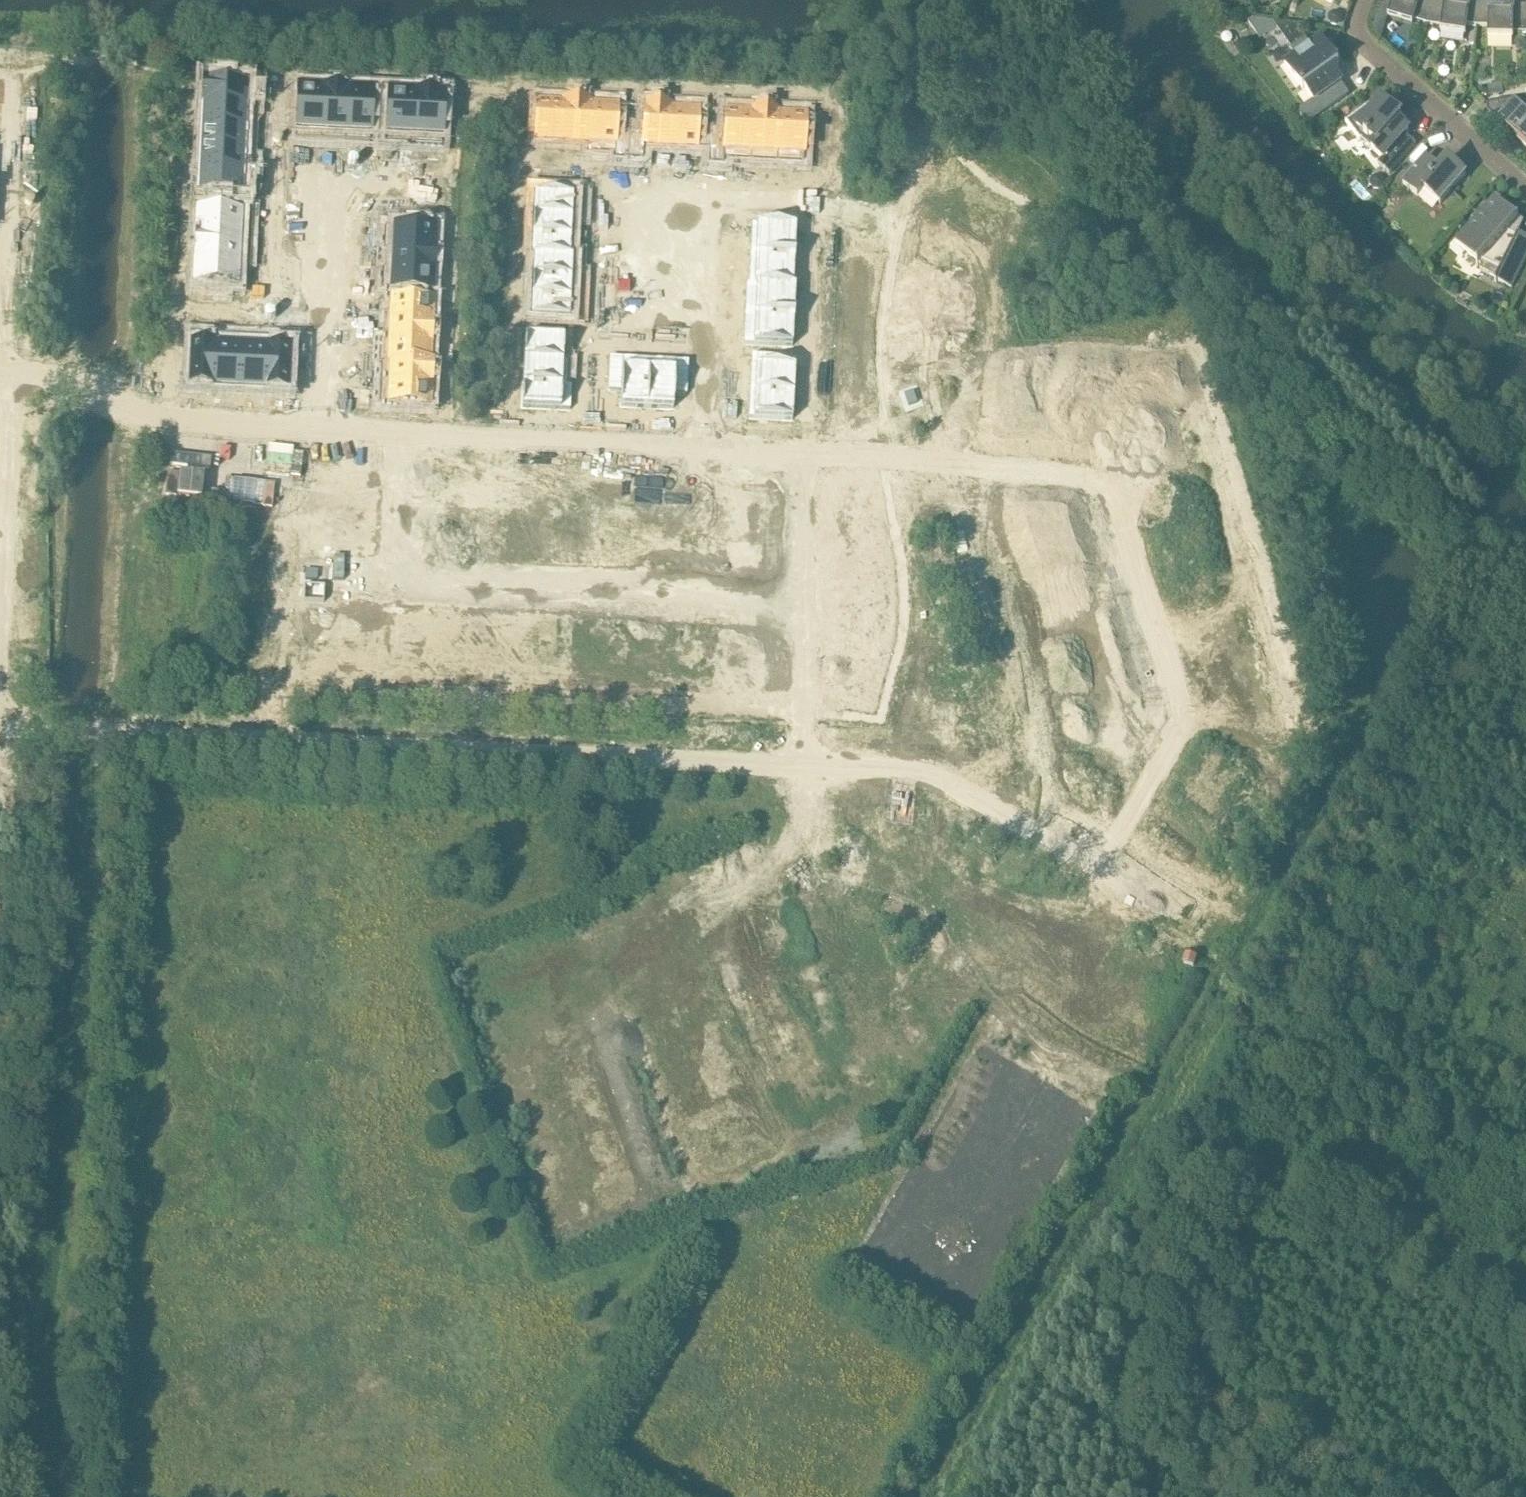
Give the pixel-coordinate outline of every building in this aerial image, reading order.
[(1432,0),(1385,0),(1384,3),(1384,6),(1385,6),(1385,5),(1391,6),(1388,16),(1412,24),(1414,19),(1427,23),(1432,0)] [(1427,23),(1441,26),(1440,30),(1466,34),(1467,24),(1477,25),(1480,0),(1432,0),(1427,23)] [(1477,25),(1488,26),(1488,36),(1513,36),(1513,32),(1525,32),(1525,7),(1525,0),(1480,0),(1477,25)] [(1274,23),(1247,20),(1262,40),(1279,28),(1293,48),(1292,49),(1297,55),(1285,63),(1303,89),(1305,88),(1314,101),(1298,112),(1306,124),(1324,110),(1348,94),(1340,83),(1343,81),(1334,68),(1340,64),(1321,38),(1309,46),(1305,40),(1304,40),(1296,26),(1275,23),(1274,23)] [(204,83),(203,106),(246,108),(246,109),(255,109),(256,86),(204,83)] [(299,89),(296,139),(321,140),(324,90),(299,89)] [(324,90),(321,140),(345,141),(347,91),(346,91),(346,90),(325,89),(325,90),(324,90)] [(347,91),(345,141),(370,142),(372,92),(347,91)] [(389,93),(387,143),(414,144),(417,94),(389,93)] [(417,94),(414,144),(441,145),(442,127),(450,127),(451,113),(443,113),(444,95),(438,95),(439,95),(417,94)] [(270,109),(283,110),(283,98),(271,97),(270,109)] [(1493,102),(1491,102),(1489,103),(1488,104),(1487,106),(1487,108),(1487,109),(1488,111),(1489,113),(1525,145),(1525,97),(1493,102)] [(1390,173),(1417,143),(1405,133),(1409,130),(1398,120),(1401,116),(1393,106),(1391,108),(1381,99),(1374,106),(1371,103),(1346,122),(1360,141),(1364,138),(1369,138),(1376,143),(1371,148),(1382,158),(1378,163),(1390,173)] [(537,100),(535,140),(562,142),(564,101),(563,101),(537,100)] [(564,101),(562,142),(588,143),(589,143),(591,102),(563,101),(564,101)] [(591,102),(589,143),(588,143),(587,153),(614,154),(614,159),(628,159),(631,114),(617,113),(618,104),(591,102)] [(643,160),(644,146),(670,147),(672,106),(644,105),(644,115),(631,114),(628,159),(643,160)] [(203,106),(202,127),(244,129),(246,109),(246,108),(203,106)] [(672,106),(670,147),(709,149),(710,149),(711,127),(710,127),(698,126),(699,108),(673,107),(672,106)] [(282,118),(283,110),(270,109),(270,117),(282,118)] [(724,164),(724,159),(750,161),(753,111),(752,110),(725,109),(725,119),(711,118),(710,127),(711,127),(710,149),(709,149),(708,163),(724,164)] [(753,111),(750,161),(777,162),(779,112),(752,110),(753,111)] [(779,112),(777,162),(804,163),(806,113),(779,112)] [(202,127),(201,149),(248,151),(249,129),(244,129),(202,127)] [(269,144),(268,152),(280,153),(281,145),(269,144)] [(201,149),(200,171),(247,173),(248,151),(201,149)] [(268,152),(268,160),(280,161),(280,153),(268,152)] [(312,156),(311,169),(320,169),(320,157),(312,156)] [(1466,174),(1449,159),(1439,169),(1426,157),(1403,183),(1418,196),(1424,189),(1440,203),(1466,174)] [(335,170),(343,170),(344,158),(336,158),(335,170)] [(352,158),(344,158),(343,170),(352,171),(352,158)] [(413,174),(413,162),(405,161),(405,173),(413,174)] [(553,168),(552,180),(560,181),(561,168),(553,168)] [(579,169),(579,182),(587,182),(587,170),(579,169)] [(587,170),(587,182),(595,182),(596,170),(587,170)] [(200,171),(199,193),(246,195),(247,173),(200,171)] [(660,173),(659,185),(668,186),(668,173),(660,173)] [(668,173),(668,186),(676,186),(676,174),(668,173)] [(741,177),(741,189),(748,190),(749,190),(749,178),(741,177)] [(749,178),(749,190),(756,190),(757,190),(757,178),(749,178)] [(775,179),(775,191),(783,191),(783,192),(784,179),(775,179)] [(533,214),(532,214),(573,217),(573,218),(583,218),(584,196),(534,193),(533,214)] [(266,205),(278,206),(278,198),(266,197),(266,205)] [(1495,200),(1486,210),(1483,207),(1472,219),(1476,222),(1457,243),(1477,261),(1476,263),(1478,264),(1479,263),(1482,265),(1480,269),(1496,277),(1494,280),(1496,281),(1497,280),(1511,287),(1525,257),(1525,238),(1519,235),(1520,233),(1518,232),(1517,234),(1511,227),(1519,218),(1517,217),(1516,218),(1495,200)] [(277,214),(278,206),(266,205),(265,213),(277,214)] [(596,210),(595,218),(608,218),(608,210),(596,210)] [(198,211),(197,236),(249,239),(250,214),(198,211)] [(532,214),(531,236),(531,235),(572,237),(573,218),(573,217),(532,214),(533,214),(532,214)] [(595,218),(595,226),(607,226),(608,218),(595,218)] [(751,223),(750,254),(796,256),(796,245),(797,225),(751,223)] [(384,249),(384,250),(394,250),(394,249),(435,251),(435,250),(434,250),(435,230),(385,227),(384,249)] [(531,236),(530,256),(533,256),(533,255),(571,257),(571,256),(572,237),(531,235),(531,236)] [(197,236),(195,260),(238,262),(238,263),(248,263),(249,239),(197,236)] [(354,239),(353,247),(365,248),(366,240),(354,239)] [(720,252),(733,253),(733,245),(721,244),(720,252)] [(365,248),(353,247),(353,255),(365,256),(365,248)] [(393,269),(393,270),(434,272),(435,251),(394,249),(394,250),(393,269)] [(594,250),(593,259),(606,259),(606,251),(594,250)] [(720,260),(720,261),(732,261),(733,253),(720,252),(720,260)] [(748,283),(748,284),(794,286),(794,285),(795,267),(796,256),(750,254),(748,283)] [(263,255),(263,263),(275,264),(275,256),(263,255)] [(532,275),(532,276),(577,278),(577,277),(578,257),(571,256),(571,257),(533,255),(533,256),(532,275)] [(593,259),(593,267),(605,267),(606,259),(593,259)] [(195,260),(194,285),(237,287),(238,263),(238,262),(195,260)] [(274,276),(275,264),(263,263),(262,275),(274,276)] [(383,268),(382,291),(432,293),(433,272),(434,273),(434,272),(393,270),(393,269),(383,268)] [(531,275),(530,297),(531,297),(531,296),(581,299),(582,277),(577,277),(577,278),(532,276),(532,275),(531,275)] [(746,283),(745,314),(795,316),(796,285),(794,285),(794,286),(748,284),(748,283),(746,283)] [(351,294),(363,294),(363,286),(351,286),(351,294)] [(591,299),(603,300),(604,299),(604,292),(592,291),(591,299)] [(363,303),(363,294),(351,294),(351,302),(363,303)] [(531,297),(530,317),(580,320),(581,299),(531,296),(531,297)] [(591,307),(603,308),(603,307),(603,300),(591,299),(591,307)] [(387,301),(386,323),(391,323),(391,322),(432,324),(432,323),(433,303),(387,301)] [(718,304),(717,312),(730,313),(730,305),(718,304)] [(218,319),(219,307),(211,306),(210,318),(218,319)] [(227,307),(219,307),(218,319),(226,319),(227,307)] [(266,321),(267,309),(259,309),(258,321),(266,321)] [(267,309),(266,321),(274,322),(275,310),(267,309)] [(717,312),(717,320),(729,321),(730,313),(717,312)] [(745,314),(743,345),(793,347),(794,327),(795,316),(745,314)] [(390,342),(390,343),(431,344),(432,324),(391,322),(391,323),(390,342)] [(609,326),(609,338),(617,339),(617,327),(609,326)] [(651,328),(650,340),(658,341),(659,329),(651,328)] [(349,332),(349,340),(361,341),(361,333),(349,332)] [(524,334),(523,357),(524,357),(524,359),(564,361),(564,360),(565,336),(524,334)] [(192,335),(190,386),(212,387),(215,387),(217,337),(192,335)] [(217,337),(215,387),(239,388),(241,347),(242,347),(242,338),(241,338),(217,337)] [(265,349),(263,389),(265,389),(265,390),(288,391),(290,340),(265,339),(264,339),(264,348),(265,349)] [(361,341),(349,340),(348,349),(360,349),(361,341)] [(380,341),(379,363),(382,363),(430,365),(430,364),(430,345),(431,345),(431,344),(390,343),(390,342),(380,341)] [(241,347),(239,388),(263,389),(265,349),(264,348),(242,347),(241,347)] [(589,354),(588,362),(600,363),(601,355),(589,354)] [(751,354),(749,391),(795,393),(796,366),(776,365),(777,355),(751,354)] [(609,356),(607,391),(620,392),(619,407),(647,408),(649,358),(609,356)] [(649,358),(647,408),(674,409),(675,394),(688,395),(689,360),(649,358)] [(524,359),(522,383),(568,385),(568,384),(569,360),(564,360),(564,361),(524,359)] [(588,370),(600,371),(600,363),(588,362),(588,370)] [(382,363),(381,383),(431,385),(432,364),(430,364),(430,365),(382,363)] [(347,381),(359,382),(359,374),(347,373),(347,381)] [(358,390),(359,382),(347,381),(346,389),(358,390)] [(714,381),(714,390),(726,390),(726,382),(714,381)] [(381,383),(380,404),(430,407),(431,386),(431,385),(381,383)] [(522,386),(521,408),(571,410),(572,385),(568,384),(568,385),(522,383),(522,386)] [(587,386),(587,394),(599,395),(599,387),(587,386)] [(749,391),(748,418),(793,421),(795,393),(749,391)] [(909,405),(918,402),(914,391),(905,394),(909,405)] [(355,469),(305,472),(306,496),(351,494),(351,495),(356,495),(355,469)] [(377,470),(377,482),(385,483),(386,471),(377,470)] [(532,479),(530,525),(553,526),(554,526),(556,480),(532,479)] [(553,526),(553,531),(577,532),(577,527),(576,527),(579,481),(556,480),(554,526),(553,526)] [(579,481),(576,527),(577,527),(598,528),(599,528),(601,482),(579,481)] [(598,528),(598,533),(623,534),(625,483),(601,482),(599,528),(598,528)] [(630,513),(629,538),(643,539),(643,526),(667,528),(669,485),(644,484),(642,514),(630,513)] [(669,485),(667,528),(690,529),(689,541),(704,541),(705,517),(692,516),(694,486),(669,485)] [(705,517),(704,541),(718,542),(719,530),(743,531),(745,489),(720,487),(718,518),(705,517)] [(745,489),(743,531),(781,533),(782,509),(769,508),(770,490),(745,489)] [(306,498),(307,519),(307,520),(352,518),(351,495),(351,494),(306,496),(306,498)] [(371,509),(371,517),(383,518),(384,510),(371,509)] [(371,517),(371,525),(383,526),(383,518),(371,517)] [(352,518),(307,520),(308,545),(354,543),(352,518)] [(423,540),(422,553),(434,553),(435,541),(423,540)] [(435,541),(434,553),(446,554),(447,541),(435,541)] [(455,542),(455,554),(463,554),(463,542),(455,542)] [(488,543),(487,556),(495,556),(496,544),(488,543)] [(496,544),(495,556),(504,556),(504,544),(496,544)] [(540,546),(540,558),(552,559),(553,547),(540,546)] [(553,547),(552,559),(564,559),(565,547),(553,547)] [(590,548),(589,561),(598,561),(598,549),(590,548)] [(598,549),(598,561),(606,561),(606,549),(598,549)] [(305,570),(305,579),(317,580),(317,570),(313,570),(305,570)] [(306,587),(305,600),(322,600),(323,588),(306,587)] [(344,599),(343,612),(351,612),(352,600),(344,599)] [(423,603),(423,615),(431,616),(431,604),(423,603)] [(431,604),(431,616),(439,616),(440,604),(431,604)] [(301,605),(301,613),(313,614),(313,605),(301,605)] [(476,606),(475,618),(484,618),(484,606),(476,606)] [(484,606),(484,618),(492,619),(492,607),(484,606)] [(574,611),(574,623),(582,623),(582,611),(574,611)] [(582,611),(582,623),(590,624),(590,612),(582,611)] [(617,613),(617,625),(625,625),(625,613),(617,613)] [(711,617),(710,630),(718,630),(719,618),(711,617)] [(719,618),(718,630),(730,631),(731,618),(719,618)] [(456,643),(454,684),(455,684),(480,685),(482,644),(481,644),(457,643),(456,643)] [(717,654),(715,697),(737,698),(739,650),(716,649),(716,654),(717,654)] [(739,650),(737,698),(759,699),(760,685),(773,685),(774,661),(761,660),(761,651),(739,650)] [(696,653),(693,696),(715,697),(717,654),(716,654),(696,653)]
